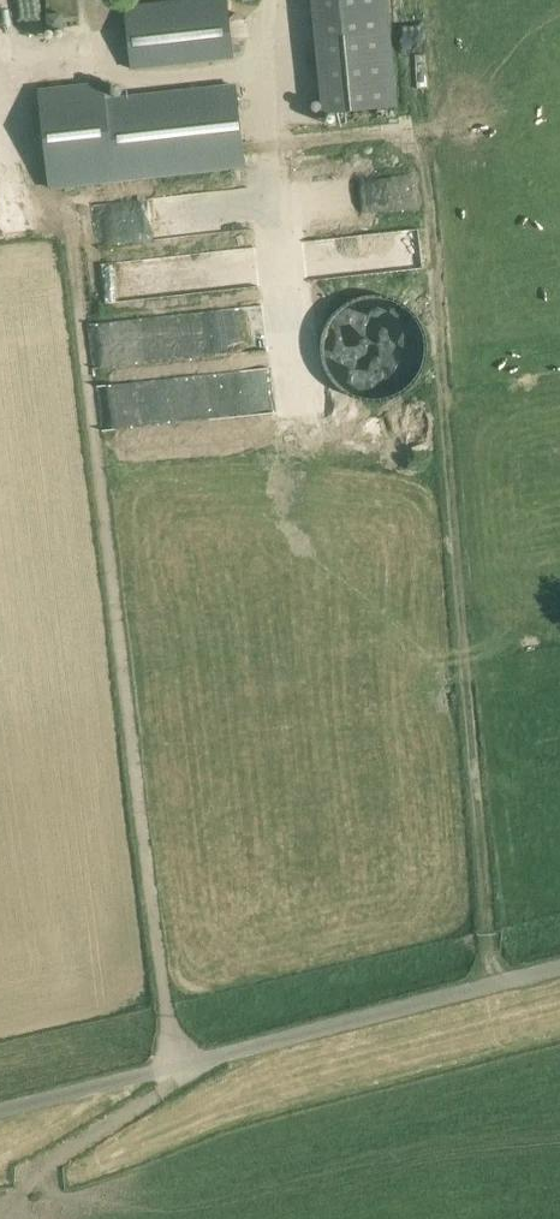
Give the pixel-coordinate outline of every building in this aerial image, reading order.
[(234,58),(228,0),(183,0),(125,5),(132,69),(234,58)] [(388,0),(312,0),(322,114),(397,107),(388,0)] [(433,79),(430,23),(403,24),(406,81),(433,79)] [(48,190),(115,183),(245,168),(236,85),(106,99),(105,83),(37,91),(48,190)] [(406,180),(309,183),(310,219),(407,216),(406,180)] [(417,231),(300,237),(302,276),(419,270),(417,231)] [(249,277),(248,249),(190,251),(190,279),(249,277)] [(133,262),(106,263),(106,297),(134,297),(133,262)]
